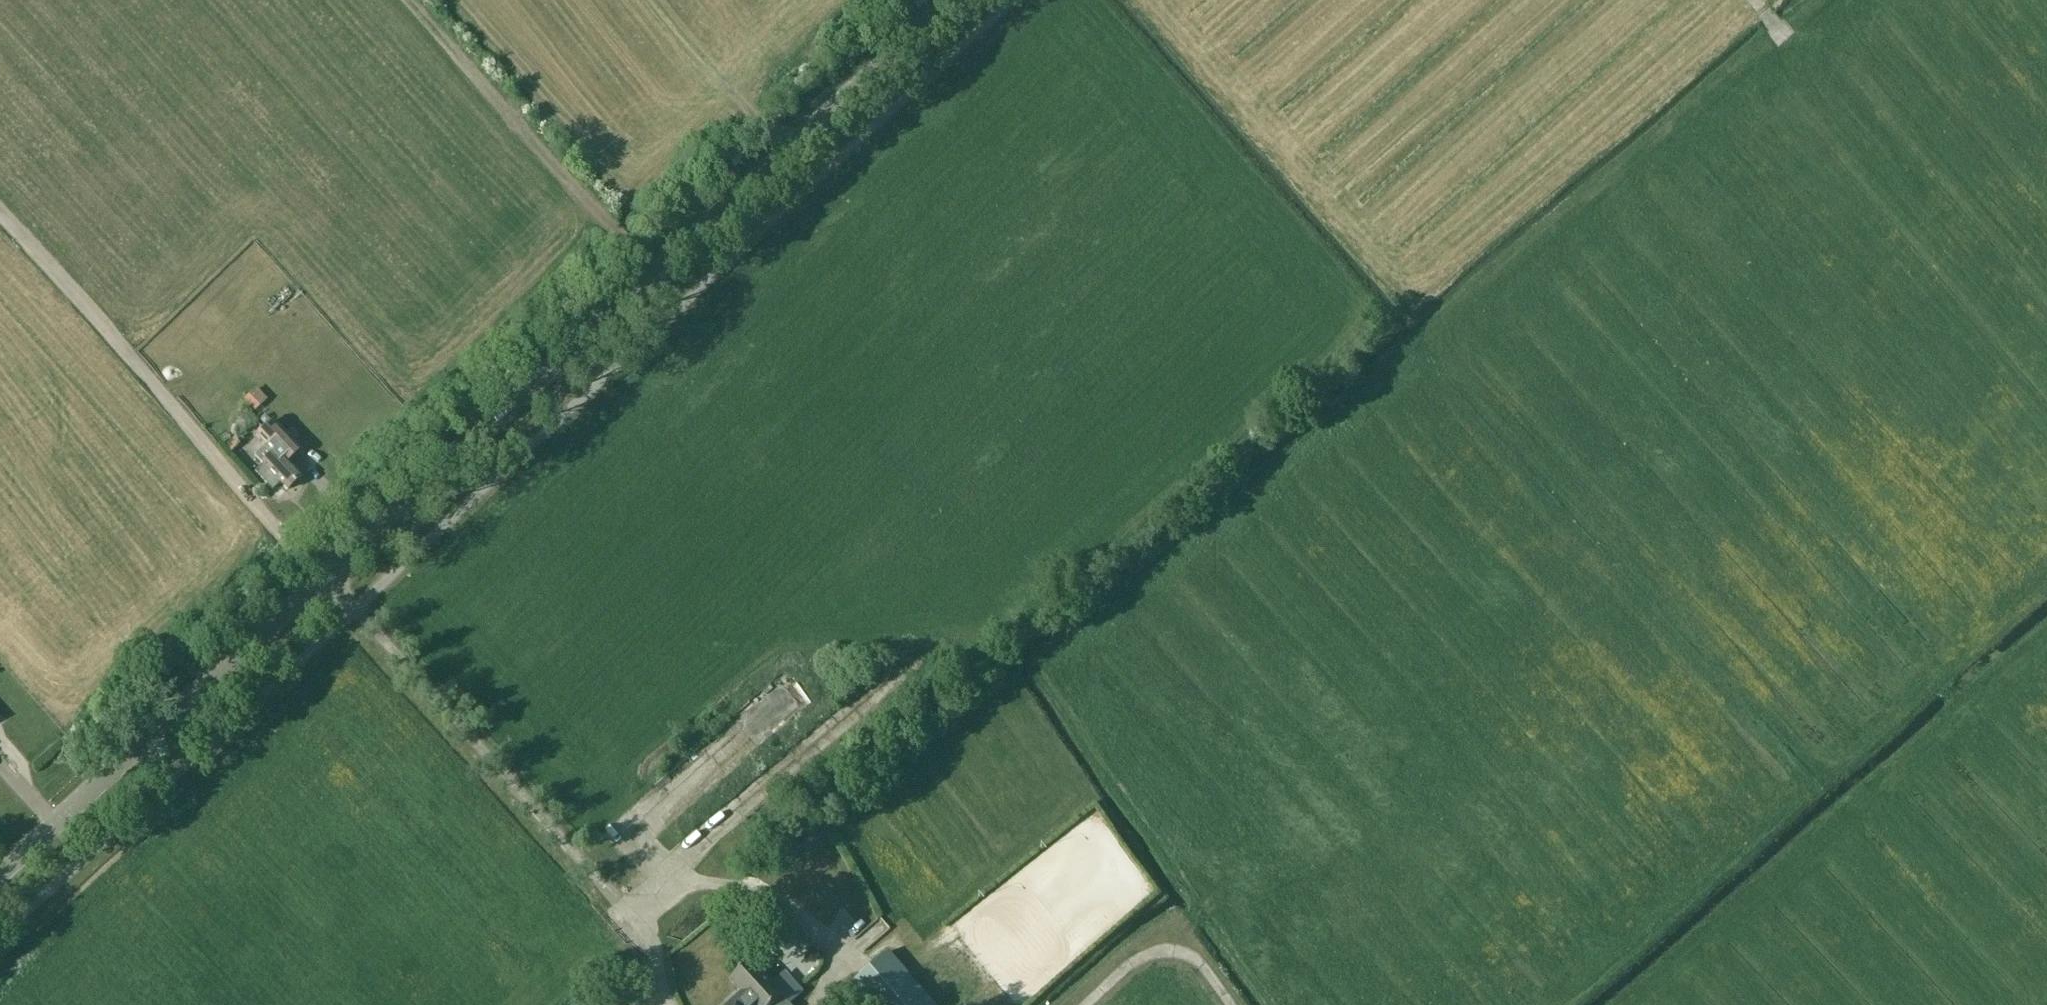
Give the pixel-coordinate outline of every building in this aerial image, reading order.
[(288,316),(296,325),(307,316),(299,307),(288,316)] [(292,442),(299,436),(291,426),(283,433),(272,421),(256,435),(265,445),(254,456),(262,465),(254,472),(272,490),(280,483),(286,490),(301,476),(287,461),(300,450),(292,442)] [(783,674),(733,724),(756,746),(805,697),(783,674)] [(1050,971),(1092,935),(1092,916),(1104,905),(1103,876),(1095,867),(1095,857),(1086,857),(1085,841),(1050,842),(981,901),(982,933),(990,943),(990,952),(980,961),(1016,1003),(1044,980),(1043,971),(1050,971)] [(852,983),(870,1004),(936,1004),(889,951),(852,983)] [(764,1003),(766,1004),(791,1004),(804,993),(785,972),(772,984),(751,961),(731,980),(742,992),(728,1004),(762,1004),(764,1003)]
